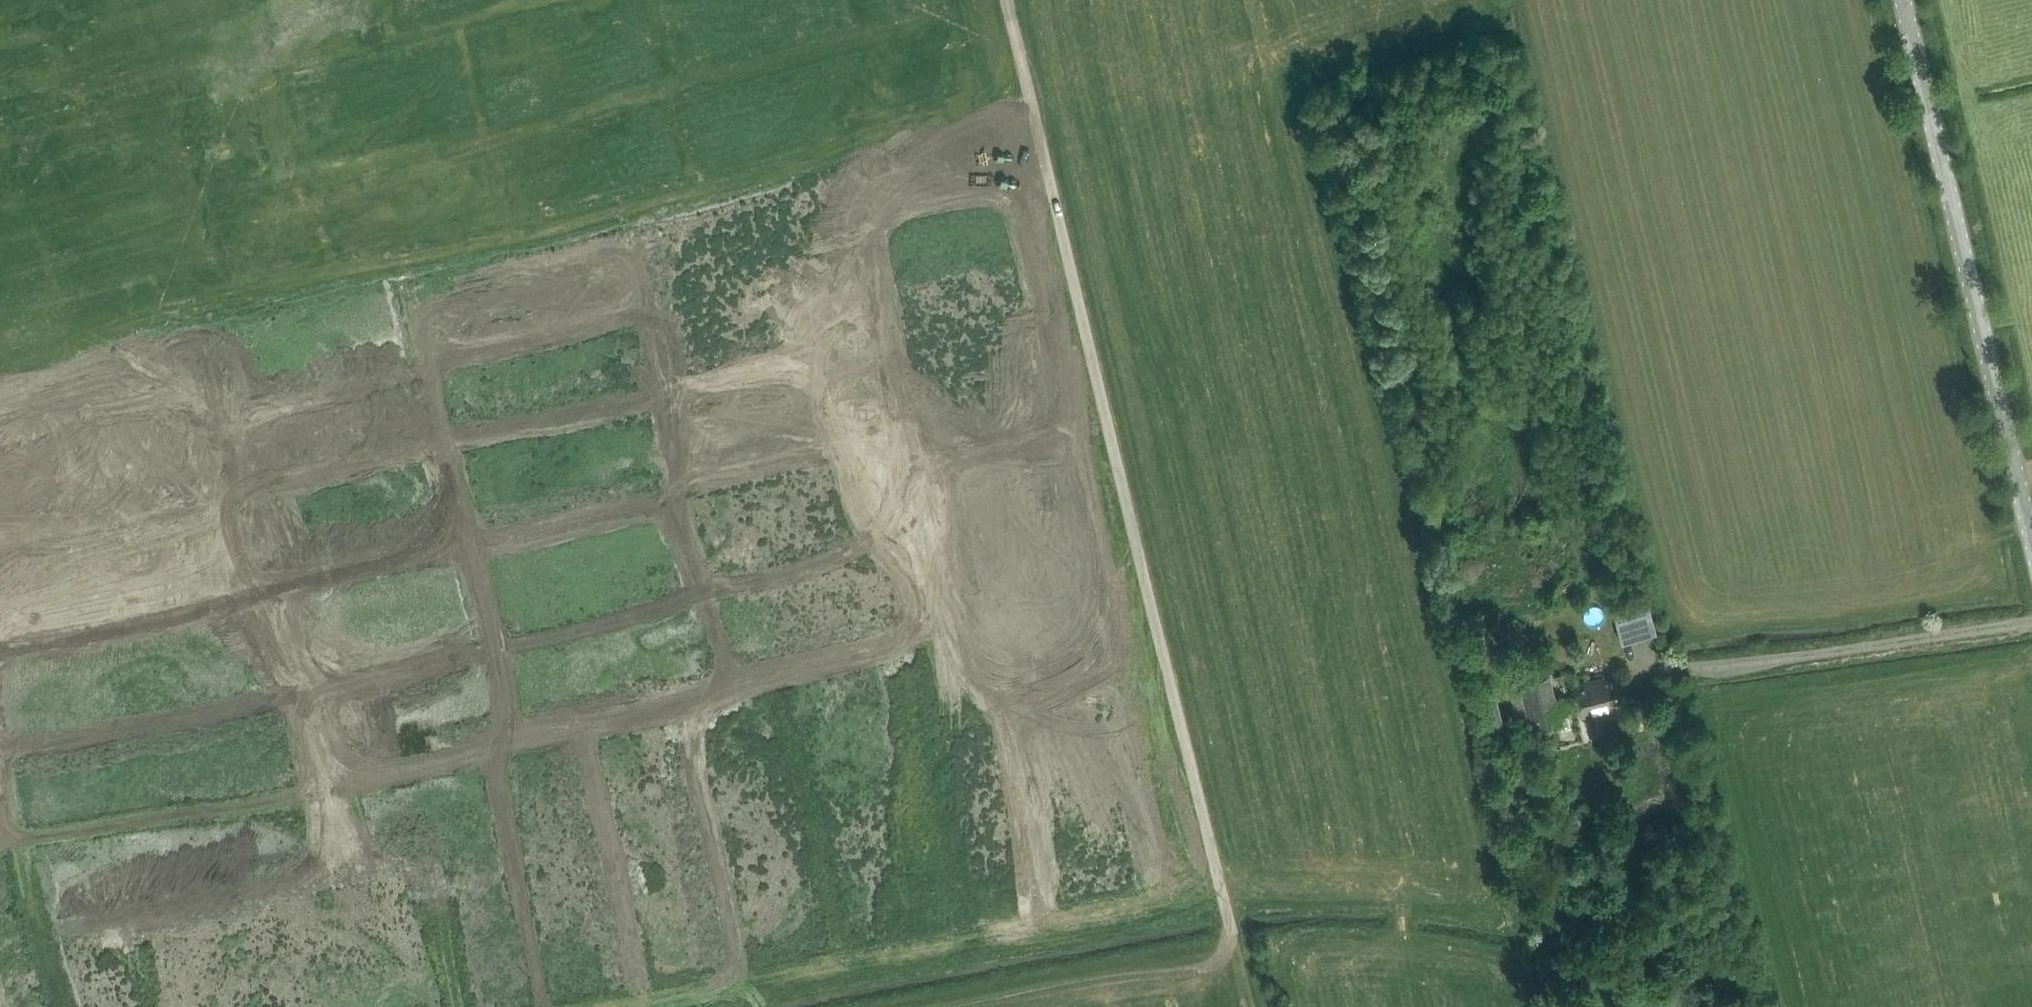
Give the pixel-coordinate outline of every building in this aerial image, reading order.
[(1615,594),(1621,637),(1656,632),(1651,589),(1615,594)] [(1519,681),(1530,725),(1531,729),(1553,723),(1555,731),(1571,727),(1567,711),(1560,713),(1549,673),(1519,681)] [(1582,717),(1615,708),(1613,702),(1622,700),(1615,673),(1573,684),(1582,717)] [(1497,690),(1483,693),(1494,734),(1508,731),(1497,690)]
